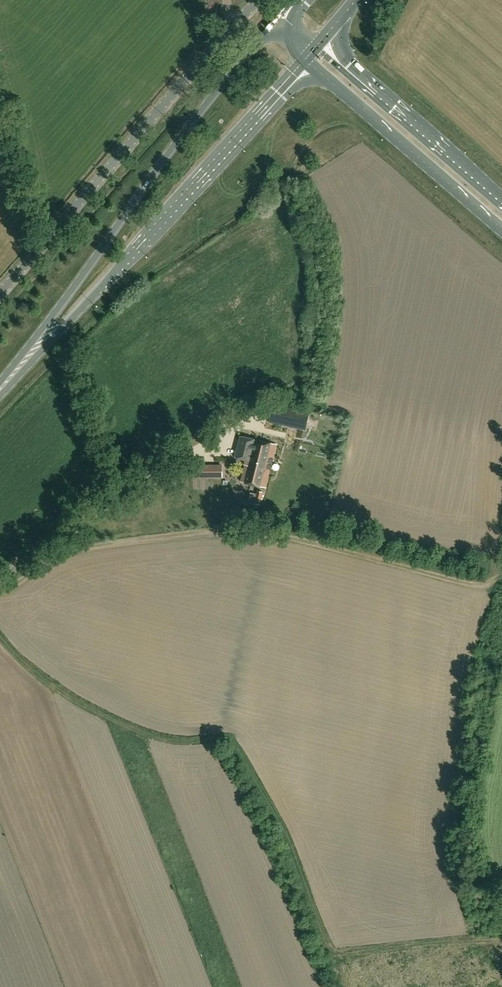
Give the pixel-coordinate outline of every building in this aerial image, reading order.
[(305,429),(309,412),(274,404),(270,422),(305,429)] [(265,487),(276,444),(240,435),(235,456),(246,459),(240,481),(265,487)] [(285,462),(296,461),(295,449),(284,449),(285,462)] [(213,477),(213,465),(194,465),(194,477),(213,477)] [(257,490),(255,499),(254,503),(260,505),(263,492),(257,490)] [(262,544),(265,555),(276,551),(273,540),(262,544)]
